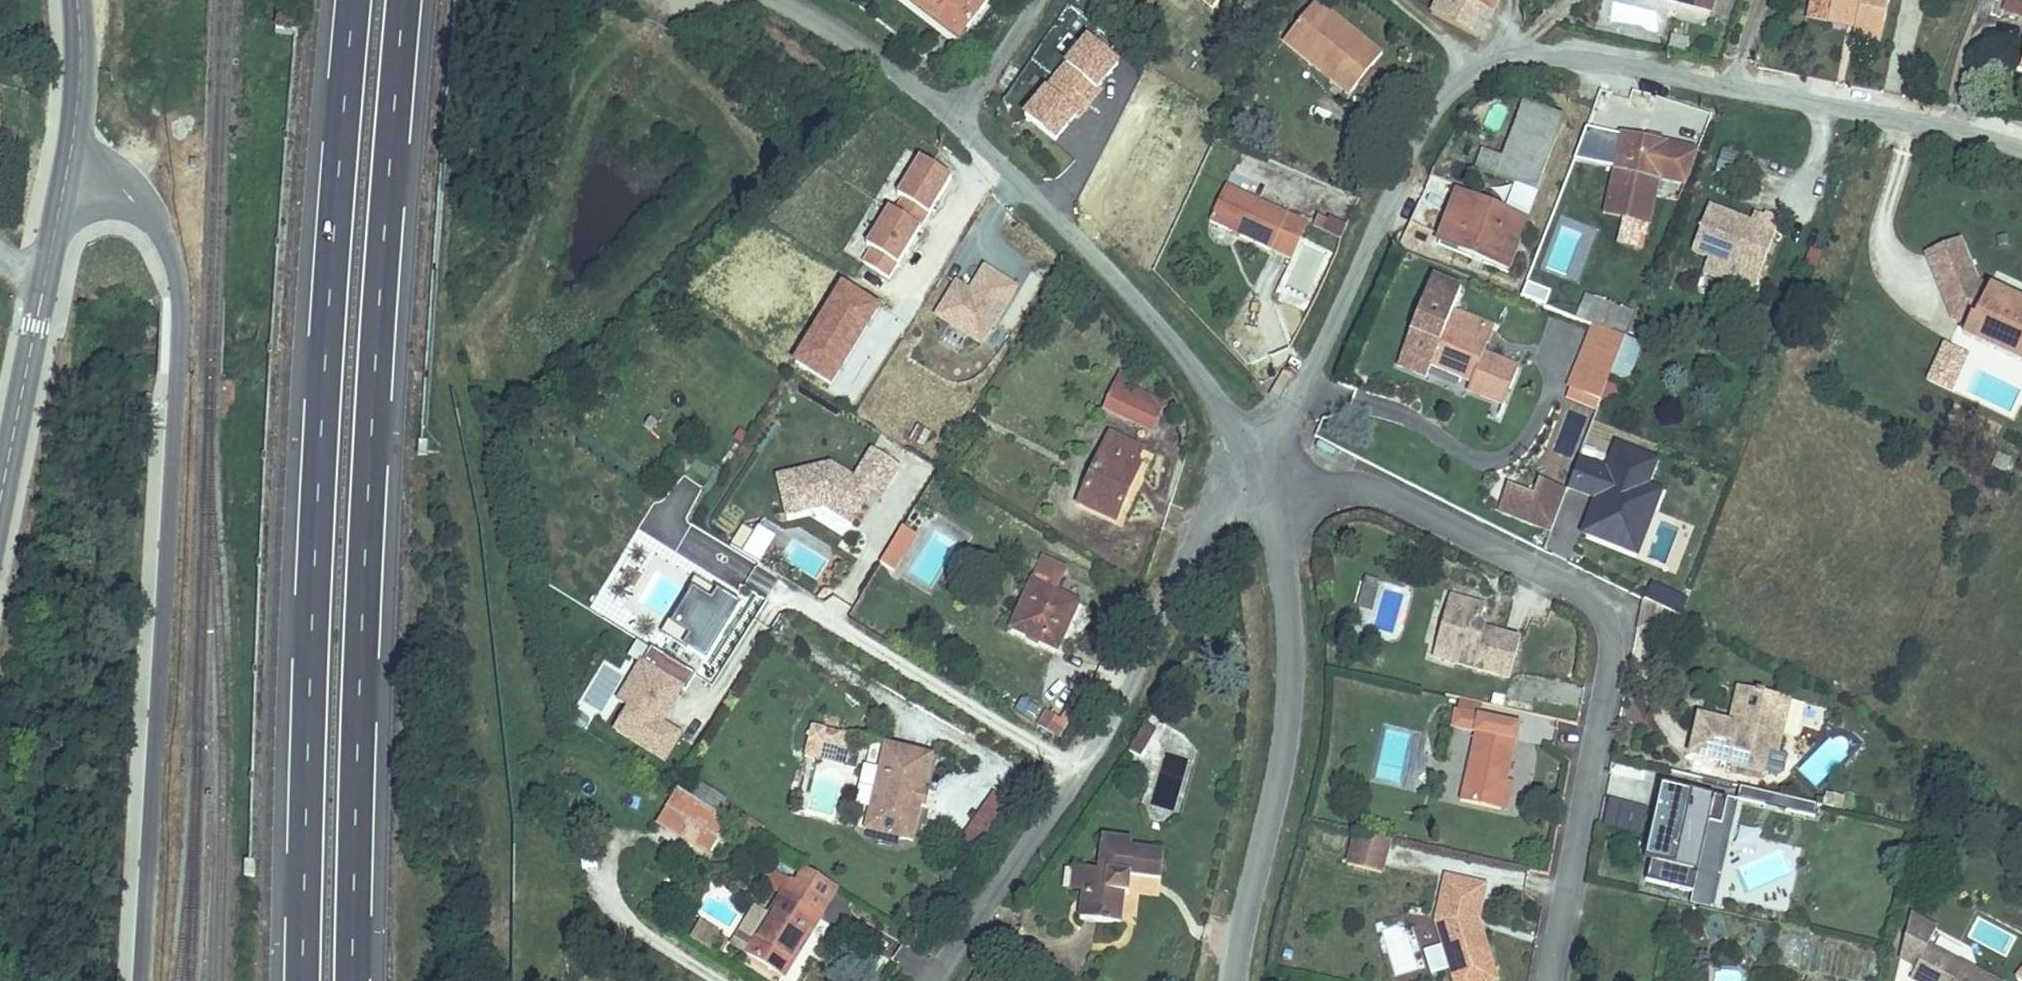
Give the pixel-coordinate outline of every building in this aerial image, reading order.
[(958,44),(985,6),(977,0),(898,0),(958,44)] [(1213,11),(1222,0),(1199,0),(1213,11)] [(1449,0),(1441,0),(1432,20),(1483,42),(1493,19),(1449,0)] [(1493,19),(1501,0),(1449,0),(1493,19)] [(1703,22),(1713,0),(1650,0),(1703,22)] [(1812,4),(1828,7),(1824,25),(1851,31),(1879,36),(1886,0),(1813,0),(1812,4)] [(2016,0),(2005,0),(2001,14),(2021,20),(2021,2),(2016,0)] [(1390,57),(1320,3),(1292,39),(1338,75),(1329,86),(1353,105),(1390,57)] [(1876,51),(1879,36),(1851,31),(1848,45),(1876,51)] [(1338,75),(1292,39),(1283,51),(1329,86),(1338,75)] [(1528,113),(1509,164),(1488,156),(1480,177),(1534,197),(1561,126),(1528,113)] [(1624,141),(1608,219),(1650,227),(1665,149),(1624,141)] [(1713,177),(1747,186),(1755,159),(1720,150),(1713,177)] [(954,178),(903,151),(843,251),(892,280),(954,178)] [(1310,222),(1229,186),(1214,220),(1295,257),(1310,222)] [(1531,224),(1463,200),(1446,246),(1491,262),(1486,275),(1509,283),(1531,224)] [(1762,231),(1711,211),(1694,255),(1710,261),(1761,281),(1782,225),(1766,219),(1762,231)] [(1945,246),(1980,244),(1979,231),(1944,233),(1945,246)] [(1981,276),(1980,244),(1945,246),(1949,303),(1974,314),(1970,324),(2021,348),(2021,294),(1981,276)] [(1761,281),(1710,261),(1705,275),(1755,294),(1761,281)] [(1019,287),(983,264),(969,287),(954,281),(933,316),(983,346),(1019,287)] [(1425,372),(1429,362),(1469,376),(1466,386),(1465,389),(1502,402),(1514,367),(1480,355),(1488,330),(1444,315),(1455,284),(1429,276),(1398,366),(1424,375),(1425,372)] [(1524,286),(1520,297),(1542,306),(1547,295),(1524,286)] [(1622,336),(1603,330),(1612,303),(1594,297),(1585,323),(1591,326),(1569,388),(1599,399),(1608,374),(1624,379),(1636,345),(1621,339),(1622,336)] [(1631,310),(1612,303),(1603,330),(1622,336),(1631,310)] [(1942,342),(1926,381),(1954,392),(1969,353),(1942,342)] [(1425,372),(1466,386),(1469,376),(1429,362),(1425,372)] [(1120,385),(1109,411),(1157,433),(1169,408),(1120,385)] [(1596,409),(1599,399),(1569,388),(1565,398),(1596,409)] [(1109,436),(1078,505),(1116,522),(1142,465),(1134,461),(1139,450),(1109,436)] [(1665,516),(1674,487),(1660,482),(1669,456),(1629,442),(1621,465),(1592,455),(1581,486),(1609,496),(1617,499),(1615,507),(1607,504),(1597,531),(1638,545),(1650,511),(1665,516)] [(829,462),(776,474),(785,520),(824,509),(854,523),(873,494),(882,500),(902,466),(869,447),(852,474),(829,462)] [(1567,495),(1543,486),(1537,500),(1512,490),(1502,515),(1552,535),(1567,495)] [(1615,507),(1617,499),(1609,496),(1607,504),(1615,507)] [(1652,550),(1665,516),(1650,511),(1638,545),(1652,550)] [(895,572),(918,535),(901,524),(877,562),(895,572)] [(755,526),(745,555),(765,562),(775,532),(755,526)] [(1030,557),(1009,630),(1061,646),(1075,597),(1049,589),(1056,564),(1030,557)] [(742,606),(695,577),(660,631),(708,661),(742,606)] [(1373,610),(1380,581),(1363,577),(1357,606),(1373,610)] [(1446,596),(1431,656),(1508,676),(1518,639),(1477,628),(1483,606),(1446,596)] [(663,708),(669,696),(674,699),(679,690),(682,692),(692,675),(646,650),(616,704),(626,710),(613,734),(664,762),(679,736),(659,725),(667,711),(663,708)] [(1740,720),(1748,684),(1733,680),(1724,717),(1740,720)] [(1697,710),(1689,748),(1762,766),(1767,745),(1777,747),(1781,729),(1769,726),(1777,691),(1748,684),(1740,720),(1724,717),(1697,710)] [(1789,694),(1777,691),(1769,726),(1781,729),(1789,694)] [(667,711),(674,699),(669,696),(663,708),(667,711)] [(1061,741),(1070,718),(1045,708),(1036,731),(1061,741)] [(1462,803),(1501,811),(1519,726),(1458,713),(1454,729),(1477,734),(1462,803)] [(933,752),(881,743),(876,767),(889,779),(884,806),(867,818),(865,827),(918,837),(933,752)] [(889,779),(876,767),(867,818),(884,806),(889,779)] [(1680,809),(1686,786),(1664,779),(1651,831),(1660,833),(1667,806),(1680,809)] [(1651,869),(1699,882),(1704,863),(1716,816),(1734,820),(1739,798),(1686,786),(1680,809),(1667,806),(1660,833),(1651,869)] [(968,836),(986,845),(1008,803),(990,794),(968,836)] [(1777,795),(1774,805),(1812,816),(1814,805),(1777,795)] [(718,821),(674,797),(653,834),(696,858),(718,821)] [(1608,799),(1603,827),(1641,835),(1647,807),(1608,799)] [(1734,820),(1716,816),(1704,863),(1721,868),(1734,820)] [(1392,839),(1355,832),(1349,865),(1386,872),(1392,839)] [(1104,869),(1066,867),(1065,890),(1083,891),(1081,917),(1120,919),(1122,890),(1134,890),(1134,887),(1135,870),(1165,872),(1167,844),(1137,842),(1138,836),(1105,834),(1104,869)] [(837,887),(805,869),(794,884),(774,867),(762,882),(781,898),(743,943),(779,972),(836,903),(829,897),(837,887)] [(1485,879),(1524,884),(1526,873),(1486,868),(1485,879)] [(1486,887),(1445,877),(1433,923),(1444,959),(1488,945),(1479,916),(1486,887)] [(1913,980),(1916,980),(2004,980),(2005,979),(1927,946),(1934,929),(1911,919),(1903,963),(1918,969),(1913,980)] [(1788,935),(1782,963),(1795,966),(1801,938),(1788,935)] [(1488,945),(1444,959),(1448,971),(1492,957),(1488,945)] [(1839,975),(1817,963),(1809,979),(1813,980),(1836,980),(1839,975)] [(2014,975),(2021,980),(2021,966),(2014,975)]
